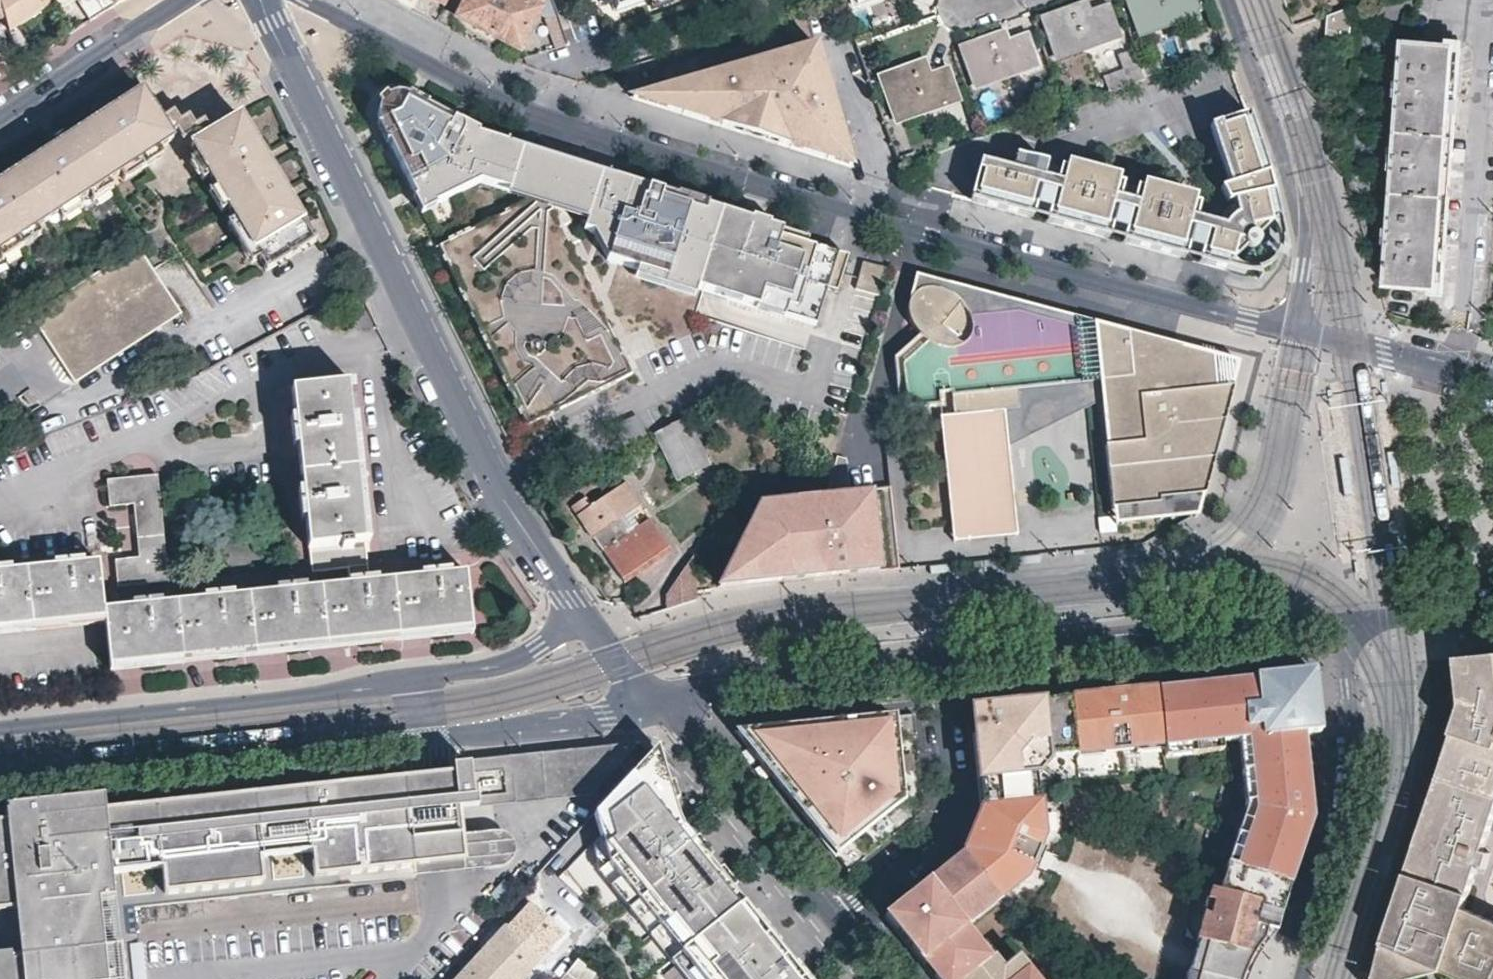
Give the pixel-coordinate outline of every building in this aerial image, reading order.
[(4,17),(8,33),(19,27),(56,2),(55,0),(0,0),(0,4),(4,17)] [(56,2),(60,8),(73,0),(55,0),(56,2)] [(91,21),(113,6),(122,0),(76,0),(91,21)] [(458,16),(518,48),(539,8),(543,0),(466,0),(458,16)] [(553,50),(567,45),(551,0),(543,0),(539,8),(553,50)] [(615,9),(643,0),(612,0),(615,9)] [(1190,0),(1125,0),(1137,32),(1194,13),(1190,0)] [(1116,34),(1105,5),(1088,11),(1084,1),(1042,17),(1055,55),(1116,34)] [(1352,1),(1327,11),(1325,39),(1349,41),(1352,1)] [(25,37),(19,27),(8,33),(12,45),(25,37)] [(1035,62),(1025,33),(1004,40),(1001,32),(958,47),(972,84),(1035,62)] [(1135,35),(1128,38),(1136,61),(1143,58),(1135,35)] [(1449,45),(1400,42),(1382,283),(1431,287),(1435,239),(1440,171),(1446,95),(1449,45)] [(709,76),(661,91),(665,109),(731,129),(735,119),(746,123),(753,99),(775,106),(768,129),(780,133),(776,143),(790,148),(793,137),(803,140),(799,150),(832,160),(840,159),(840,155),(849,153),(834,103),(827,101),(830,87),(829,84),(821,83),(824,69),(817,44),(787,53),(792,69),(776,73),(771,58),(748,65),(742,87),(732,83),(709,76)] [(17,62),(12,46),(4,49),(9,67),(17,62)] [(1136,61),(1141,77),(1160,70),(1155,55),(1143,58),(1136,61)] [(957,97),(946,67),(928,73),(922,59),(878,75),(894,120),(957,97)] [(1111,69),(1116,86),(1141,77),(1136,61),(1111,69)] [(742,87),(748,65),(737,68),(732,83),(742,87)] [(0,253),(38,228),(61,213),(81,200),(91,194),(110,181),(122,173),(162,148),(168,144),(175,139),(170,133),(173,133),(177,131),(180,126),(179,121),(175,117),(168,117),(164,119),(163,122),(143,90),(67,140),(0,184),(0,253)] [(665,109),(661,91),(633,99),(665,109)] [(410,93),(409,96),(426,105),(427,106),(428,104),(410,93)] [(390,106),(399,102),(394,94),(390,95),(385,99),(390,106)] [(399,102),(406,103),(409,96),(408,95),(401,94),(394,94),(399,102)] [(390,106),(385,99),(381,104),(379,109),(378,115),(387,113),(390,106)] [(746,123),(742,133),(755,137),(765,140),(768,129),(775,106),(753,99),(746,123)] [(838,255),(804,244),(807,236),(770,224),(769,224),(766,230),(751,225),(753,219),(752,219),(707,205),(677,195),(610,174),(602,172),(599,184),(588,176),(579,171),(568,166),(556,162),(545,160),(531,159),(526,159),(517,159),(519,153),(506,150),(508,143),(507,142),(479,133),(478,133),(476,140),(462,136),(464,128),(463,127),(462,125),(461,123),(459,122),(427,106),(426,105),(423,112),(406,103),(399,102),(390,106),(387,113),(387,121),(395,138),(388,141),(389,142),(416,197),(424,213),(437,206),(436,204),(481,182),(536,199),(544,194),(548,202),(588,215),(583,229),(604,237),(611,248),(607,260),(638,269),(698,288),(704,290),(758,307),(786,315),(817,325),(828,290),(838,255)] [(183,142),(189,151),(202,172),(209,182),(222,202),(229,214),(253,250),(263,265),(310,234),(290,202),(283,191),(268,167),(261,155),(233,112),(204,130),(202,127),(200,125),(196,125),(192,126),(189,128),(187,134),(188,139),(183,142)] [(380,123),(387,121),(387,113),(378,115),(380,123)] [(1258,149),(1247,118),(1209,133),(1234,213),(1223,225),(1202,220),(1199,227),(1188,224),(1190,216),(1132,199),(1128,207),(1114,204),(1116,196),(1058,181),(1057,188),(1043,185),(1043,176),(984,162),(973,201),(1033,217),(1036,208),(1050,212),(1048,221),(1105,237),(1108,228),(1122,232),(1120,241),(1179,257),(1181,247),(1194,251),(1191,260),(1222,268),(1243,247),(1248,249),(1252,248),(1255,245),(1255,241),(1255,239),(1255,236),(1275,216),(1271,195),(1267,179),(1265,172),(1258,149)] [(731,129),(742,133),(746,123),(735,119),(731,129)] [(481,127),(461,120),(459,122),(461,123),(462,125),(463,127),(464,128),(478,133),(479,133),(481,127)] [(380,123),(388,141),(395,138),(387,121),(380,123)] [(388,141),(380,123),(378,125),(387,143),(389,142),(388,141)] [(780,133),(768,129),(765,140),(776,143),(780,133)] [(793,137),(790,148),(799,150),(803,140),(793,137)] [(506,150),(519,153),(524,144),(508,140),(507,142),(508,143),(506,150)] [(526,159),(524,144),(519,153),(517,159),(526,159)] [(167,155),(162,148),(122,173),(126,181),(149,167),(167,155)] [(196,176),(202,172),(189,151),(182,155),(196,176)] [(602,172),(594,167),(588,176),(599,184),(602,172)] [(115,188),(110,181),(91,194),(96,201),(115,188)] [(214,207),(222,202),(209,182),(201,187),(214,207)] [(708,202),(678,193),(677,195),(707,205),(708,202)] [(548,202),(544,194),(536,199),(440,246),(529,424),(548,415),(633,373),(548,202)] [(424,213),(416,197),(414,198),(422,214),(424,213)] [(86,208),(81,200),(61,213),(67,221),(86,208)] [(245,255),(253,250),(229,214),(220,219),(245,255)] [(771,222),(753,216),(752,219),(753,219),(769,224),(770,224),(771,222)] [(753,219),(751,225),(766,230),(769,224),(753,219)] [(44,236),(38,228),(0,253),(6,260),(44,236)] [(604,237),(583,229),(607,260),(611,248),(604,237)] [(189,310),(145,242),(31,317),(75,385),(189,310)] [(837,293),(848,257),(838,255),(828,290),(837,293)] [(885,266),(862,260),(855,287),(878,293),(885,266)] [(698,288),(638,269),(635,279),(695,297),(698,288)] [(914,271),(907,299),(911,295),(917,290),(923,287),(931,285),(939,285),(945,287),(950,290),(955,293),(958,296),(961,300),(963,303),(1016,298),(914,271)] [(1204,490),(1233,382),(1230,382),(1176,388),(1174,368),(1183,368),(1180,342),(1045,306),(1016,298),(963,303),(961,300),(958,296),(955,293),(950,290),(945,287),(939,285),(931,285),(923,287),(917,290),(911,295),(907,299),(905,306),(905,315),(906,321),(908,326),(912,334),(891,361),(896,413),(939,408),(937,397),(951,395),(953,419),(940,420),(950,522),(951,530),(1004,524),(1001,503),(1014,501),(1007,442),(1003,405),(1019,404),(1017,385),(1084,378),(1137,372),(1139,392),(1101,395),(1106,441),(1104,441),(1110,504),(1112,504),(1158,499),(1158,495),(1202,490),(1204,490)] [(785,318),(786,315),(758,307),(757,309),(785,318)] [(1239,357),(1180,342),(1183,368),(1174,368),(1176,388),(1230,382),(1239,357)] [(1003,405),(1007,442),(1101,395),(1139,392),(1137,372),(1084,378),(1017,385),(1019,404),(1003,405)] [(369,564),(354,383),(293,388),(308,569),(369,564)] [(633,412),(612,425),(624,444),(645,431),(633,412)] [(708,464),(687,419),(656,435),(677,479),(708,464)] [(1396,453),(1389,454),(1394,489),(1401,488),(1396,453)] [(1345,460),(1338,461),(1344,496),(1350,495),(1345,460)] [(157,475),(107,478),(109,506),(134,504),(138,556),(114,558),(115,584),(165,581),(157,475)] [(888,483),(760,498),(736,547),(740,581),(897,564),(888,483)] [(638,502),(624,484),(592,506),(586,496),(574,504),(580,513),(578,515),(621,577),(668,545),(650,519),(637,527),(631,517),(637,513),(632,506),(638,502)] [(1158,499),(1112,504),(1114,520),(1196,512),(1202,490),(1158,495),(1158,499)] [(1004,524),(951,530),(952,537),(1017,531),(1014,501),(1001,503),(1004,524)] [(740,581),(736,547),(719,583),(740,581)] [(1040,562),(1039,555),(1017,557),(1018,565),(1040,562)] [(467,571),(105,606),(100,561),(0,571),(0,635),(105,624),(110,670),(472,633),(467,571)] [(657,589),(673,608),(708,580),(692,561),(657,589)] [(951,571),(950,565),(929,567),(930,574),(951,571)] [(1046,624),(1046,617),(1023,619),(1024,627),(1046,624)] [(959,633),(958,626),(935,628),(936,635),(959,633)] [(1458,978),(1492,978),(1492,920),(1461,906),(1475,867),(1480,869),(1487,849),(1481,846),(1492,813),(1492,652),(1491,652),(1476,712),(1451,810),(1438,863),(1418,942),(1408,978),(1434,974),(1442,972),(1458,978)] [(1491,652),(1458,655),(1462,695),(1464,706),(1461,714),(1476,712),(1491,652)] [(1320,732),(1314,675),(1158,690),(1163,743),(1163,744),(1163,747),(1194,744),(1223,741),(1240,739),(1249,739),(1252,769),(1255,799),(1255,807),(1247,831),(1236,867),(1290,885),(1313,815),(1312,805),(1306,749),(1304,734),(1320,732)] [(975,733),(972,734),(980,806),(975,820),(971,828),(967,838),(962,851),(998,897),(1025,876),(1029,864),(1037,846),(1042,835),(1038,801),(1036,801),(1033,768),(1049,755),(1163,744),(1163,743),(1158,690),(973,709),(974,722),(975,733)] [(1461,714),(1428,811),(1451,810),(1476,712),(1461,714)] [(922,810),(914,715),(894,717),(901,798),(834,851),(847,869),(922,810)] [(901,798),(894,717),(783,728),(740,732),(834,851),(901,798)] [(1252,769),(1249,739),(1240,739),(1243,769),(1252,769)] [(1223,741),(1194,744),(1195,753),(1224,750),(1223,741)] [(263,877),(261,852),(311,848),(313,869),(437,858),(462,856),(458,804),(473,803),(473,793),(554,786),(573,776),(583,793),(588,802),(643,744),(452,761),(453,778),(431,780),(38,815),(37,801),(5,805),(6,818),(0,819),(0,903),(16,901),(20,945),(0,947),(0,978),(121,978),(117,939),(102,940),(97,894),(113,893),(111,868),(162,863),(164,887),(263,877)] [(1194,744),(1163,747),(1164,756),(1195,753),(1194,744)] [(651,753),(588,820),(599,831),(558,874),(600,913),(619,926),(597,952),(631,978),(799,978),(795,975),(703,877),(668,840),(657,787),(651,753)] [(1255,799),(1252,769),(1243,769),(1246,799),(1255,799)] [(554,786),(473,793),(473,803),(583,793),(573,776),(554,786)] [(1255,807),(1255,799),(1246,799),(1246,806),(1239,829),(1247,831),(1255,807)] [(1426,816),(1410,865),(1438,863),(1451,810),(1428,811),(1426,816)] [(1236,867),(1247,831),(1239,829),(1227,864),(1231,866),(1236,867)] [(1040,857),(1043,849),(1037,846),(1029,864),(1035,867),(1040,857)] [(962,851),(923,882),(884,914),(935,978),(1036,978),(1016,955),(1002,966),(982,941),(979,944),(964,925),(998,897),(962,851)] [(1410,865),(1383,945),(1418,942),(1438,863),(1410,865)] [(1290,885),(1236,867),(1231,866),(1227,884),(1217,881),(1214,892),(1209,890),(1206,902),(1212,903),(1208,917),(1203,915),(1195,942),(1204,945),(1200,957),(1195,975),(1194,978),(1246,978),(1249,970),(1259,953),(1272,940),(1290,885)] [(530,896),(505,923),(538,955),(563,929),(530,896)] [(451,978),(516,978),(538,955),(505,923),(451,978)] [(1204,945),(1195,942),(1192,953),(1200,957),(1204,945)] [(1418,942),(1383,945),(1374,978),(1408,978),(1418,942)] [(1195,975),(1200,957),(1192,953),(1189,962),(1187,971),(1195,975)]
